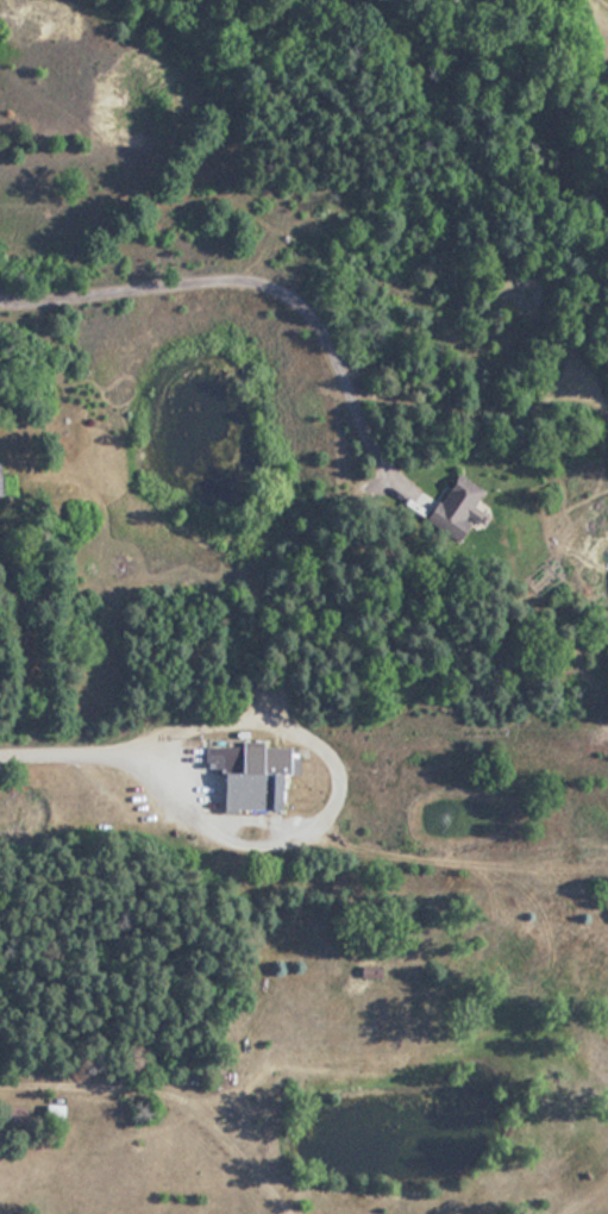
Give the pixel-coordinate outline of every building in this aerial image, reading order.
[(478,489),(451,473),(422,519),(456,540),(475,511),(468,506),(478,489)] [(273,808),(272,772),(256,773),(255,746),(230,747),(230,772),(214,772),(214,810),(273,808)] [(401,978),(401,966),(378,966),(378,978),(401,978)] [(70,1129),(70,1104),(52,1104),(52,1129),(70,1129)]
